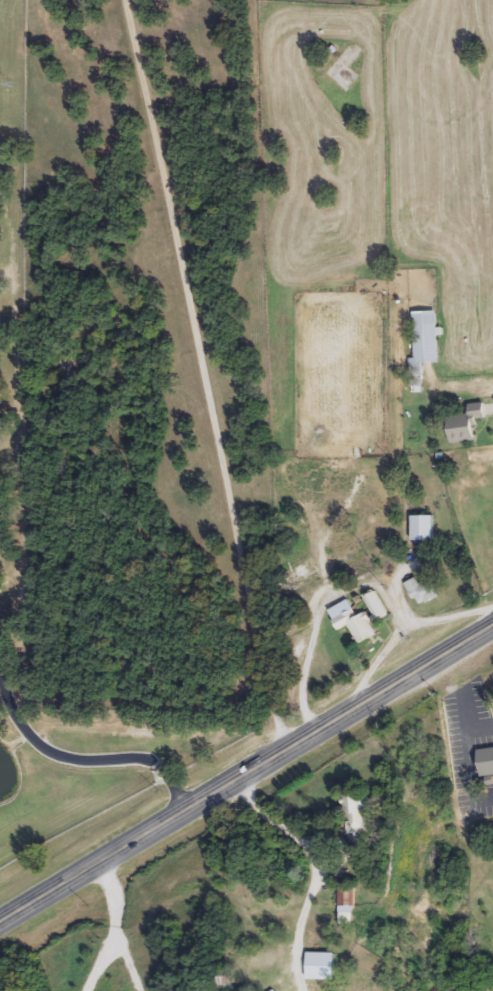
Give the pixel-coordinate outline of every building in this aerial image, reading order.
[(352,70),(362,77),(352,92),(328,77),(348,46),(362,55),(352,70)] [(438,312),(439,364),(414,364),(414,312),(438,312)] [(472,415),(471,406),(486,404),(487,419),(476,420),(478,441),(453,443),(451,417),(472,415)] [(435,542),(412,542),(412,517),(435,517),(435,542)] [(407,584),(417,578),(421,585),(430,580),(441,598),(421,609),(407,584)] [(379,622),(365,599),(376,593),(389,616),(379,622)] [(330,612),(349,602),(358,619),(368,614),(380,636),(361,646),(351,626),(340,632),(330,612)] [(479,751),(492,749),(492,777),(483,778),(479,751)] [(343,796),(361,792),(367,830),(349,833),(343,796)] [(357,873),(357,925),(341,925),(341,873),(357,873)]
